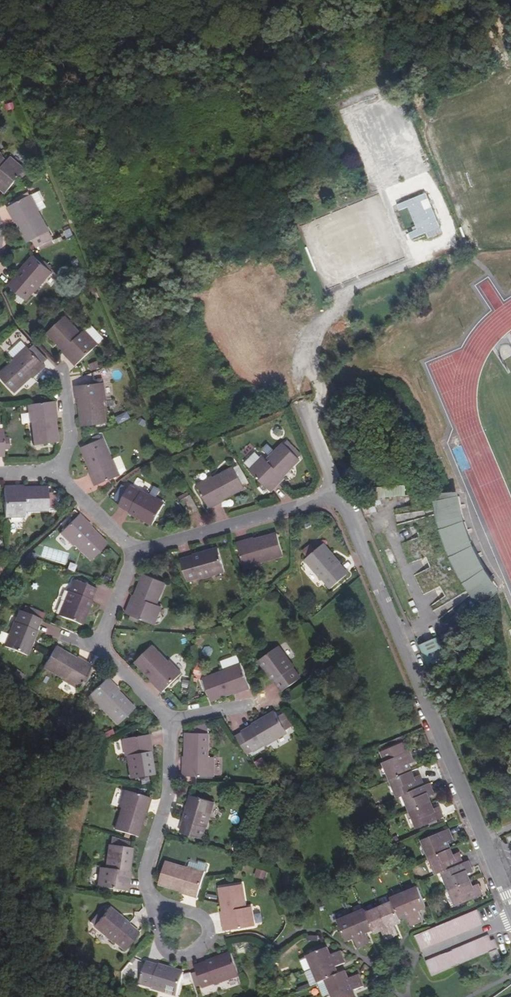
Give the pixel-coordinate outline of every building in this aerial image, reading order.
[(5,194),(25,170),(10,158),(7,163),(0,157),(0,189),(5,194)] [(428,193),(397,203),(399,210),(409,207),(416,228),(407,231),(410,239),(426,233),(428,238),(442,233),(428,193)] [(38,248),(40,247),(51,241),(52,240),(37,212),(39,211),(30,196),(7,208),(14,219),(16,218),(18,223),(29,243),(33,240),(38,248)] [(40,247),(42,250),(53,245),(51,241),(40,247)] [(50,270),(42,264),(34,256),(26,265),(28,267),(24,271),(22,269),(16,276),(18,277),(9,287),(25,301),(33,291),(34,292),(52,272),(50,270)] [(45,261),(42,264),(50,270),(53,267),(45,261)] [(69,355),(67,357),(76,366),(98,345),(85,331),(80,335),(64,318),(48,333),(64,350),(69,355)] [(36,375),(45,366),(27,347),(14,359),(16,361),(0,376),(0,377),(14,392),(31,376),(34,373),(36,375)] [(80,400),(81,404),(84,427),(105,424),(102,401),(104,401),(102,384),(76,387),(78,400),(80,400)] [(55,415),(53,402),(27,405),(29,423),(32,423),(35,446),(57,443),(54,420),(53,415),(55,415)] [(21,426),(28,424),(26,414),(19,415),(21,426)] [(93,474),(91,474),(96,486),(120,476),(113,459),(111,460),(102,440),(82,448),(91,469),(93,474)] [(279,481),(283,477),(300,460),(284,445),(268,462),(263,458),(250,471),(271,492),(280,483),(279,481)] [(220,501),(224,498),(245,487),(234,468),(214,479),(213,477),(197,486),(210,509),(220,502),(220,501)] [(406,497),(406,485),(374,486),(374,498),(406,497)] [(16,486),(4,487),(4,517),(24,516),(24,510),(48,510),(47,488),(23,488),(16,489),(16,486)] [(130,487),(120,505),(131,511),(130,512),(138,517),(139,515),(145,518),(144,520),(153,525),(164,504),(142,492),(141,493),(130,487)] [(450,493),(411,495),(412,507),(404,508),(408,530),(416,528),(419,538),(411,541),(418,561),(426,558),(430,569),(423,572),(432,591),(439,587),(446,598),(439,602),(451,619),(458,614),(465,622),(501,591),(494,583),(488,573),(479,558),(469,535),(463,516),(459,496),(450,497),(450,493)] [(199,510),(191,495),(182,499),(190,515),(199,510)] [(366,514),(377,511),(374,502),(363,506),(366,514)] [(86,525),(87,524),(78,515),(60,534),(73,546),(75,544),(92,560),(107,545),(90,528),(86,525)] [(250,543),(249,540),(238,543),(245,569),(263,564),(262,562),(284,555),(277,534),(256,541),(250,543)] [(331,553),(324,544),(306,560),(323,580),(324,579),(332,588),(348,574),(340,565),(341,564),(335,558),(334,559),(329,554),(331,553)] [(225,571),(218,548),(208,551),(208,554),(202,555),(202,553),(193,555),(194,556),(181,560),(188,580),(200,577),(200,578),(225,571)] [(133,603),(131,603),(126,614),(154,625),(161,607),(156,605),(165,583),(145,575),(136,597),(133,603)] [(94,589),(75,581),(70,592),(69,592),(59,617),(81,626),(85,614),(83,614),(85,609),(88,609),(91,601),(90,600),(94,589)] [(39,619),(20,612),(16,623),(14,622),(4,647),(27,656),(31,646),(29,645),(31,639),(33,640),(37,631),(35,631),(39,619)] [(437,637),(419,645),(428,666),(446,659),(437,637)] [(156,681),(154,683),(163,692),(182,674),(170,661),(168,663),(152,646),(136,661),(152,678),(156,681)] [(278,647),(259,661),(266,670),(268,669),(271,674),(270,675),(275,682),(276,682),(283,692),(301,679),(293,669),(294,668),(278,647)] [(55,648),(44,668),(64,679),(63,681),(79,689),(92,667),(80,661),(79,662),(75,660),(55,648)] [(238,693),(250,689),(241,664),(225,671),(225,672),(203,680),(211,700),(233,692),(237,690),(238,693)] [(114,690),(116,689),(107,679),(88,696),(100,710),(102,708),(117,725),(134,710),(117,693),(114,690)] [(287,732),(275,712),(266,718),(267,720),(262,723),(261,721),(253,726),(254,726),(243,733),(254,751),(264,745),(265,746),(287,732)] [(187,763),(184,764),(184,776),(214,777),(214,757),(209,757),(209,733),(187,733),(187,757),(187,763)] [(153,775),(149,752),(148,748),(150,747),(148,735),(123,739),(125,756),(128,756),(132,779),(153,775)] [(405,742),(399,745),(403,754),(409,752),(405,742)] [(399,745),(383,751),(387,761),(384,763),(391,779),(411,771),(408,764),(415,762),(410,752),(409,752),(403,754),(399,745)] [(263,757),(255,761),(262,773),(269,769),(263,757)] [(411,771),(391,779),(398,797),(404,795),(424,786),(420,775),(414,777),(411,771)] [(424,786),(404,795),(411,811),(431,803),(429,796),(434,794),(430,784),(424,786)] [(145,810),(147,811),(150,799),(125,791),(119,808),(122,809),(116,831),(136,837),(143,814),(145,810)] [(214,802),(192,795),(188,806),(190,806),(188,812),(186,812),(184,820),(186,821),(182,833),(202,839),(205,827),(207,827),(214,802)] [(431,803),(411,811),(418,828),(444,817),(439,806),(434,808),(431,803)] [(423,840),(431,857),(450,848),(448,842),(454,839),(449,829),(423,840)] [(127,879),(129,872),(131,849),(110,846),(106,869),(100,869),(98,888),(128,892),(130,879),(127,879)] [(450,848),(431,857),(437,874),(443,872),(464,863),(459,852),(454,854),(450,848)] [(464,863),(443,872),(450,888),(471,880),(468,873),(474,872),(469,861),(464,863)] [(187,891),(186,893),(198,897),(206,872),(189,867),(188,869),(166,863),(160,883),(182,890),(187,891)] [(264,878),(265,870),(256,869),(255,877),(264,878)] [(471,880),(450,888),(458,905),(483,895),(478,884),(474,886),(471,880)] [(225,918),(223,919),(225,931),(255,926),(252,907),(246,908),(242,884),(221,888),(224,912),(225,918)] [(418,887),(406,893),(418,922),(424,919),(420,910),(427,907),(418,887)] [(418,922),(406,893),(392,898),(394,901),(401,918),(407,915),(411,925),(418,922)] [(401,918),(394,901),(380,907),(393,937),(399,934),(395,924),(402,921),(401,918)] [(393,937),(380,907),(367,913),(373,930),(375,933),(382,929),(386,939),(393,937)] [(117,915),(109,908),(94,926),(114,943),(115,942),(125,950),(138,934),(128,926),(129,925),(122,919),(121,920),(116,917),(117,915)] [(373,930),(367,913),(365,909),(352,915),(364,944),(370,942),(366,932),(373,930)] [(478,910),(416,936),(422,950),(484,924),(478,910)] [(364,944),(352,915),(338,920),(346,940),(354,937),(358,947),(364,944)] [(495,950),(491,941),(489,936),(427,963),(433,976),(489,953),(495,950)] [(496,940),(491,941),(495,950),(497,950),(499,949),(496,940)] [(307,956),(313,969),(342,957),(341,952),(331,956),(327,948),(307,956)] [(497,950),(495,950),(489,953),(494,962),(502,959),(497,950)] [(239,976),(232,953),(221,957),(222,959),(216,961),(215,959),(207,962),(207,964),(195,968),(202,988),(214,984),(214,985),(239,976)] [(306,972),(313,969),(307,957),(300,960),(306,972)] [(342,957),(313,969),(318,983),(326,980),(339,974),(336,968),(345,963),(342,957)] [(177,996),(184,973),(173,970),(173,972),(167,970),(167,968),(159,965),(159,966),(146,963),(140,984),(152,988),(152,989),(165,992),(165,994),(174,996),(175,996),(177,996)] [(339,974),(326,980),(332,993),(361,981),(359,975),(349,979),(346,972),(339,974)] [(332,993),(333,996),(356,996),(354,991),(364,987),(361,981),(332,993)]
